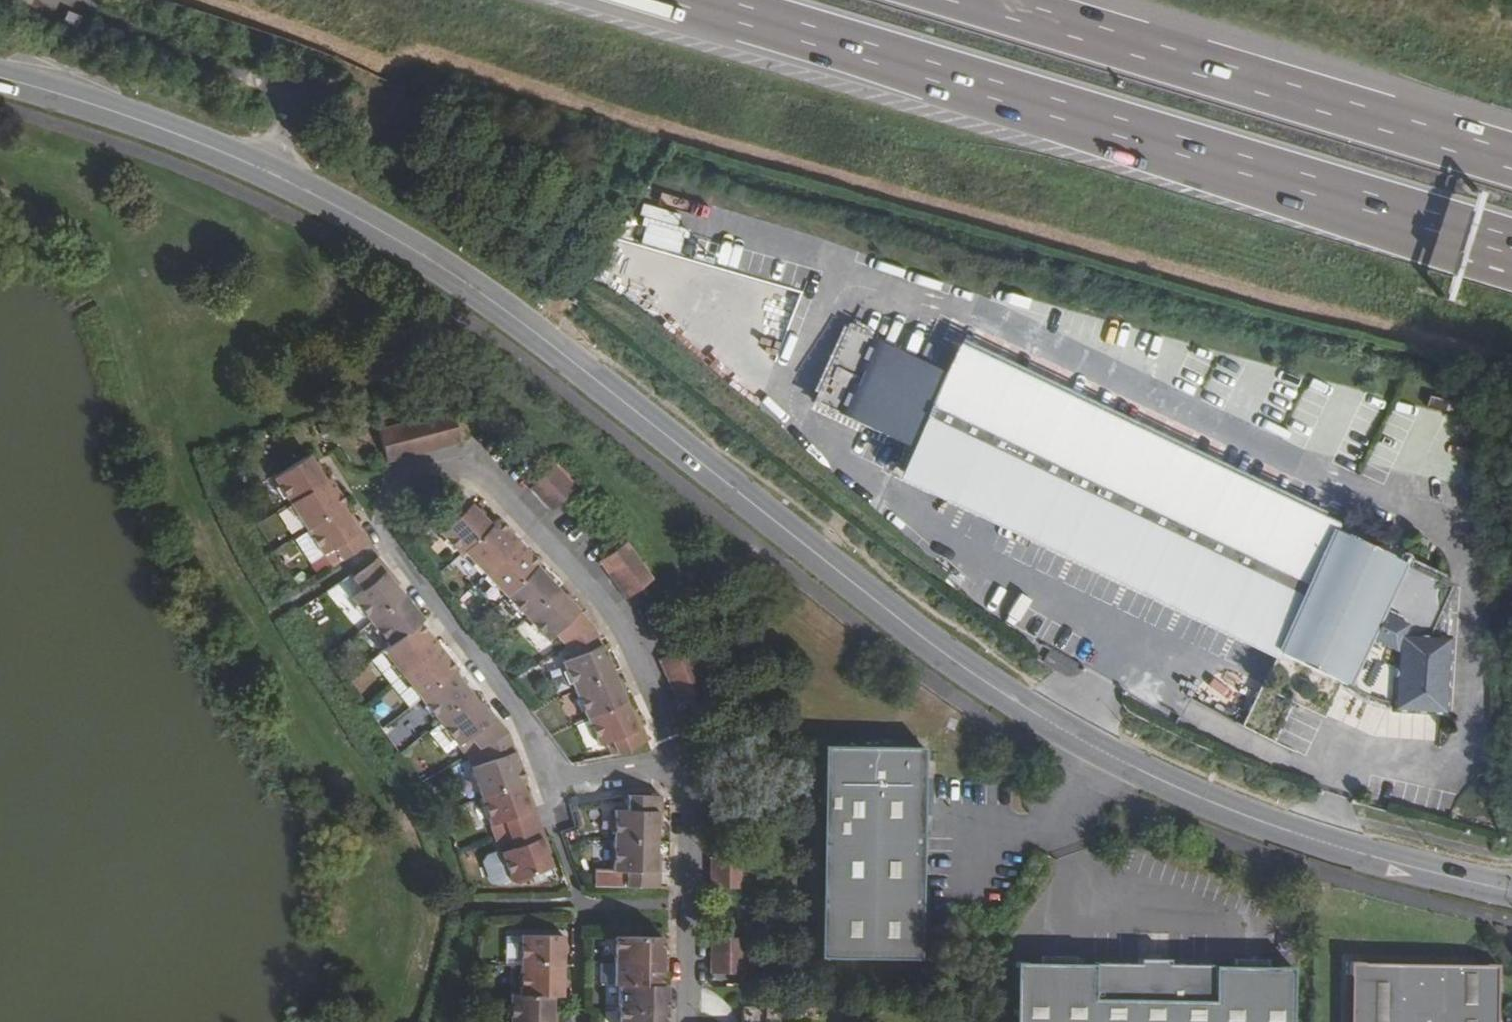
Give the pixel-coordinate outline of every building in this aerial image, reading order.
[(681,252),(687,228),(647,218),(641,242),(681,252)] [(841,324),(807,395),(854,418),(917,448),(907,471),(1344,679),(1359,695),(1375,703),(1390,707),(1408,709),(1410,741),(1470,737),(1466,659),(1450,661),(1448,630),(1452,628),(1456,624),(1458,622),(1460,618),(1460,617),(1461,614),(1461,613),(1461,610),(1461,607),(1460,604),(1459,602),(1458,601),(1457,599),(1456,598),(1454,597),(1453,595),(1452,595),(1451,594),(1450,593),(1449,593),(1447,592),(1446,592),(1445,592),(1443,592),(1442,591),(1441,591),(1439,592),(1438,592),(1436,591),(1435,592),(1434,593),(1432,593),(1431,594),(1430,594),(1428,595),(1393,577),(1400,562),(963,353),(952,376),(888,346),(841,324)] [(443,415),(450,448),(463,445),(456,412),(443,415)] [(443,415),(429,418),(436,451),(450,448),(443,415)] [(429,418),(413,422),(419,455),(436,451),(429,418)] [(419,455),(413,422),(399,426),(406,458),(419,455)] [(406,458),(399,426),(382,429),(389,463),(406,458)] [(275,477),(292,502),(329,478),(318,461),(313,452),(275,477)] [(568,480),(577,471),(566,459),(555,469),(568,480)] [(533,489),(544,501),(568,480),(555,469),(533,489)] [(568,480),(579,490),(588,483),(577,471),(568,480)] [(329,478),(292,502),(308,528),(344,506),(348,503),(332,477),(329,478)] [(554,512),(579,490),(568,480),(544,501),(554,512)] [(466,553),(495,526),(463,493),(440,516),(450,527),(443,533),(464,555),(466,553)] [(344,506),(308,528),(324,553),(335,546),(343,556),(344,559),(372,541),(364,528),(359,531),(344,506)] [(488,576),(522,543),(501,519),(495,526),(466,553),(488,576)] [(308,528),(295,537),(311,562),(324,553),(308,528)] [(509,598),(540,570),(543,566),(522,543),(488,576),(509,598)] [(601,564),(611,577),(637,558),(627,545),(601,564)] [(335,546),(324,553),(331,564),(343,556),(335,546)] [(380,558),(354,578),(363,590),(354,599),(366,615),(373,623),(407,597),(387,572),(389,570),(380,558)] [(611,577),(620,589),(645,570),(642,565),(637,558),(611,577)] [(530,620),(562,592),(540,570),(509,598),(530,620)] [(647,587),(654,582),(645,570),(620,589),(629,600),(647,587)] [(568,647),(596,630),(594,624),(562,592),(530,620),(549,641),(556,634),(568,647)] [(425,620),(407,597),(373,623),(391,647),(421,624),(425,620)] [(356,623),(362,631),(373,623),(366,615),(356,623)] [(391,647),(385,652),(404,675),(440,647),(421,624),(391,647)] [(577,694),(616,678),(596,630),(568,647),(574,661),(565,665),(577,694)] [(440,647),(404,675),(422,699),(454,672),(457,668),(440,647)] [(696,664),(689,649),(659,662),(667,678),(696,664)] [(385,652),(374,661),(392,684),(404,675),(385,652)] [(673,692),(703,679),(696,664),(667,678),(673,692)] [(1235,706),(1246,678),(1229,671),(1227,677),(1207,670),(1198,692),(1235,706)] [(441,723),(474,697),(454,672),(422,699),(441,723)] [(404,675),(392,684),(411,708),(422,699),(404,675)] [(605,708),(627,704),(616,678),(577,694),(586,712),(605,708)] [(674,695),(708,689),(703,679),(673,692),(674,695)] [(709,691),(708,689),(674,695),(678,704),(709,691)] [(479,750),(508,734),(494,717),(492,718),(474,697),(441,723),(442,724),(456,743),(459,746),(469,738),(479,750)] [(627,704),(605,708),(588,717),(600,744),(612,739),(618,752),(647,740),(641,728),(639,729),(627,704)] [(446,752),(456,743),(442,724),(431,732),(446,752)] [(493,763),(514,751),(508,734),(479,750),(484,762),(493,763)] [(921,747),(820,746),(818,959),(920,959),(920,923),(921,838),(921,747)] [(470,766),(480,796),(520,781),(525,779),(514,751),(493,763),(483,762),(470,766)] [(520,781),(480,796),(491,823),(502,818),(507,833),(540,821),(535,807),(531,809),(520,781)] [(616,810),(615,839),(657,840),(658,810),(661,810),(661,795),(629,794),(629,809),(616,810)] [(540,821),(507,833),(512,846),(500,851),(509,875),(511,879),(552,864),(546,849),(541,837),(546,835),(540,821)] [(597,885),(628,885),(660,886),(660,869),(657,869),(657,840),(615,839),(615,869),(615,870),(597,870),(597,885)] [(509,875),(500,851),(498,846),(482,852),(479,860),(486,879),(494,881),(509,875)] [(744,872),(743,855),(711,855),(712,870),(744,872)] [(744,872),(712,870),(713,885),(744,886),(744,872)] [(564,933),(523,932),(522,964),(564,964),(564,933)] [(617,934),(616,959),(661,960),(661,936),(617,934)] [(744,952),(743,937),(712,936),(712,952),(744,952)] [(743,973),(744,952),(712,952),(712,972),(743,973)] [(661,960),(616,959),(616,983),(620,983),(660,984),(661,960)] [(1015,962),(1014,1021),(1292,1021),(1293,966),(1213,965),(1173,965),(1173,960),(1143,960),(1143,964),(1103,964),(1015,962)] [(522,993),(555,993),(563,994),(564,964),(522,964),(522,993)] [(1498,967),(1350,965),(1350,1021),(1497,1021),(1498,967)] [(620,983),(620,1008),(665,1008),(665,984),(660,984),(620,983)] [(555,993),(522,993),(512,993),(511,1021),(554,1021),(555,993)] [(665,1008),(620,1008),(620,1021),(665,1021),(665,1008)]
